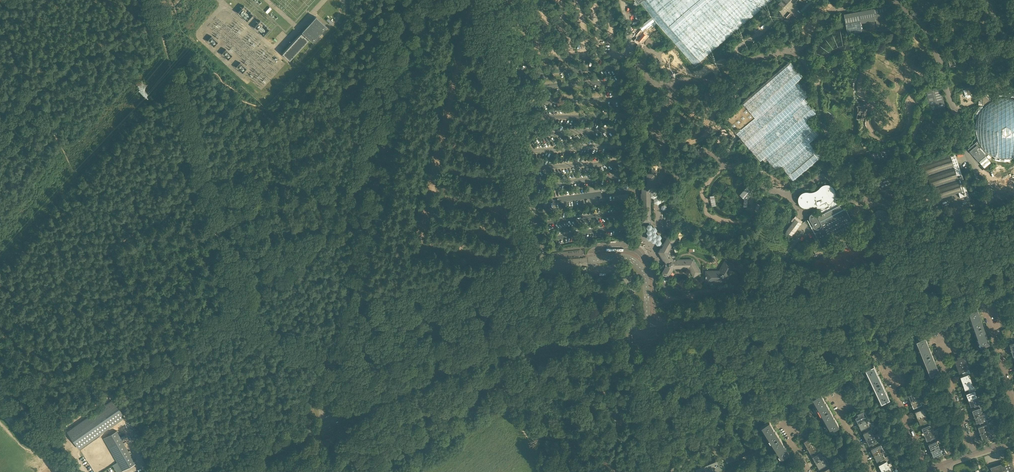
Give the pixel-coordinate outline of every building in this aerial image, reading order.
[(672,40),(679,48),(687,57),(694,66),(752,16),(758,11),(771,0),(638,0),(648,11),(653,17),(656,20),(663,29),(670,37),(672,40)] [(794,2),(800,9),(805,5),(801,0),(797,0),(794,2)] [(887,6),(844,14),(847,35),(862,32),(861,23),(876,21),(875,15),(888,12),(887,6)] [(283,52),(290,59),(309,39),(312,41),(326,27),(316,17),(301,34),(283,52)] [(647,35),(644,32),(643,34),(641,32),(639,35),(640,35),(636,40),(640,43),(643,38),(645,39),(647,35)] [(208,40),(213,44),(216,41),(211,36),(208,40)] [(843,51),(849,50),(849,47),(848,45),(842,46),(837,47),(832,49),(829,52),(825,57),(827,57),(828,58),(829,58),(830,59),(832,56),(835,53),(839,52),(843,51)] [(227,59),(232,55),(226,49),(222,53),(227,59)] [(240,62),(236,67),(241,71),(245,67),(240,62)] [(796,82),(801,78),(789,64),(770,80),(743,102),(724,118),(737,132),(748,145),(760,159),(764,155),(776,169),(780,165),(792,179),(820,155),(808,142),(812,138),(817,134),(805,120),(815,112),(807,103),(803,98),(807,95),(796,82)] [(917,73),(914,74),(912,78),(918,82),(921,80),(920,75),(917,73)] [(927,110),(929,111),(930,109),(931,109),(944,106),(943,102),(942,95),(940,86),(925,90),(927,96),(925,95),(924,96),(924,97),(923,99),(925,108),(926,109),(927,110)] [(971,86),(965,88),(968,95),(974,93),(971,86)] [(991,101),(989,98),(990,97),(987,94),(985,94),(982,98),(980,98),(980,99),(980,101),(979,101),(979,103),(979,105),(982,105),(984,107),(983,107),(982,109),(980,111),(979,114),(978,116),(977,118),(976,121),(976,124),(975,126),(975,129),(975,131),(976,134),(977,137),(977,139),(978,140),(968,149),(978,161),(979,161),(986,155),(989,153),(991,154),(994,156),(996,156),(999,157),(1001,158),(1004,158),(1006,158),(1009,158),(1012,157),(1013,157),(1013,99),(1012,98),(1010,98),(1007,98),(1004,98),(1002,98),(999,98),(997,99),(994,100),(992,101),(991,101)] [(868,105),(866,102),(859,105),(858,106),(855,106),(856,108),(857,108),(857,112),(856,116),(855,120),(858,121),(859,121),(862,121),(863,118),(864,117),(866,116),(866,115),(866,112),(866,109),(868,105)] [(891,147),(871,154),(873,161),(894,155),(891,147)] [(947,195),(953,193),(957,192),(958,191),(960,197),(968,194),(961,172),(955,153),(951,154),(935,159),(922,163),(918,165),(922,176),(927,174),(931,186),(935,199),(947,195)] [(989,159),(986,155),(979,161),(982,165),(989,159)] [(650,204),(650,203),(650,197),(651,197),(651,193),(657,189),(657,183),(656,183),(655,183),(655,173),(647,173),(648,184),(642,188),(644,222),(649,222),(650,222),(651,221),(650,204)] [(888,173),(883,175),(882,173),(878,174),(878,176),(877,177),(875,180),(878,188),(882,189),(892,185),(888,173)] [(851,219),(850,217),(843,203),(842,201),(838,203),(837,200),(834,196),(835,194),(835,192),(835,191),(834,189),(833,187),(832,186),(831,185),(829,184),(828,184),(826,184),(824,184),(823,184),(822,185),(820,186),(819,188),(817,189),(815,190),(813,191),(810,191),(808,191),(806,191),(805,191),(804,191),(802,192),(801,193),(800,194),(799,195),(799,196),(798,198),(798,199),(798,201),(799,203),(800,204),(801,205),(802,206),(803,207),(804,207),(806,207),(807,207),(809,207),(810,207),(811,206),(812,206),(813,206),(814,206),(816,207),(818,207),(820,209),(821,212),(817,214),(816,213),(815,213),(814,212),(813,212),(812,212),(812,213),(811,213),(810,214),(809,215),(809,216),(809,218),(810,220),(808,221),(811,226),(822,248),(822,247),(821,245),(837,236),(855,227),(856,230),(851,219)] [(745,188),(740,194),(744,198),(745,198),(752,189),(754,191),(755,190),(753,188),(748,185),(747,187),(745,188)] [(791,237),(801,224),(796,220),(795,219),(792,223),(787,230),(785,233),(791,237)] [(649,222),(649,225),(648,225),(648,226),(647,227),(648,229),(649,229),(649,230),(648,230),(647,232),(648,234),(649,234),(649,235),(648,235),(647,237),(649,239),(651,239),(652,239),(653,242),(655,242),(656,241),(656,242),(657,244),(660,244),(660,243),(663,245),(664,244),(661,242),(660,240),(659,239),(660,239),(661,237),(660,235),(657,234),(657,235),(657,234),(655,232),(657,229),(655,227),(653,227),(652,227),(651,225),(650,225),(650,222),(649,222)] [(660,251),(666,262),(666,263),(666,266),(662,273),(664,274),(669,277),(673,269),(673,268),(675,267),(675,268),(677,268),(677,269),(684,269),(685,268),(689,268),(694,277),(700,273),(693,260),(692,260),(691,259),(677,260),(674,260),(668,251),(675,239),(668,236),(664,244),(663,245),(660,251)] [(719,271),(712,271),(706,271),(706,282),(726,282),(735,265),(725,260),(719,271)] [(967,311),(970,320),(980,317),(977,308),(967,311)] [(983,325),(980,317),(970,320),(973,329),(983,325)] [(973,329),(976,337),(986,334),(983,325),(973,329)] [(989,342),(986,334),(976,337),(979,346),(989,342)] [(915,340),(918,349),(928,345),(925,337),(915,340)] [(918,349),(921,357),(931,354),(928,345),(918,349)] [(921,357),(924,366),(934,363),(931,354),(921,357)] [(954,360),(957,366),(967,362),(964,354),(957,357),(957,359),(954,360)] [(967,365),(967,362),(957,366),(959,373),(962,372),(962,373),(969,371),(969,369),(967,369),(969,368),(968,368),(969,368),(968,365),(967,365)] [(937,371),(934,363),(924,366),(927,375),(937,371)] [(864,369),(868,377),(877,373),(873,364),(864,369)] [(960,376),(962,382),(971,380),(969,374),(970,373),(969,371),(962,373),(963,375),(960,376)] [(868,377),(872,386),(881,381),(877,373),(868,377)] [(973,386),(971,380),(962,382),(965,389),(968,388),(968,390),(975,387),(975,386),(973,386)] [(872,386),(876,394),(885,389),(881,381),(872,386)] [(966,393),(968,399),(976,396),(974,390),(976,390),(975,387),(968,390),(969,392),(966,393)] [(889,398),(885,389),(876,394),(880,402),(889,398)] [(908,395),(910,401),(919,398),(916,391),(918,391),(917,389),(910,392),(911,394),(908,395)] [(811,398),(816,406),(825,401),(820,393),(811,398)] [(979,403),(976,396),(968,399),(970,406),(973,405),(974,407),(981,404),(980,402),(979,403)] [(917,408),(924,405),(923,403),(920,397),(919,398),(910,401),(913,407),(916,406),(917,408)] [(816,406),(820,414),(829,409),(825,401),(816,406)] [(122,420),(110,403),(65,434),(77,451),(122,420)] [(607,406),(609,421),(620,419),(618,404),(607,406)] [(972,410),(974,416),(982,413),(980,407),(982,406),(981,404),(974,407),(975,409),(972,410)] [(915,411),(917,417),(927,413),(924,405),(917,408),(917,410),(915,411)] [(820,414),(825,422),(834,417),(829,409),(820,414)] [(866,419),(868,418),(863,410),(857,414),(858,416),(855,417),(858,423),(866,419)] [(927,413),(917,417),(920,424),(923,423),(923,424),(930,421),(930,420),(928,420),(925,414),(927,413)] [(985,420),(982,413),(974,416),(976,423),(979,422),(980,423),(987,421),(986,419),(985,420)] [(834,417),(825,422),(829,430),(838,425),(834,417)] [(869,425),(866,419),(858,423),(861,429),(864,428),(865,430),(871,426),(870,424),(869,425)] [(924,434),(932,430),(934,429),(932,424),(935,423),(933,420),(930,421),(923,424),(924,426),(921,427),(924,434)] [(760,427),(765,435),(774,429),(769,421),(760,427)] [(978,426),(980,433),(990,429),(987,423),(988,423),(987,421),(980,423),(980,425),(978,426)] [(863,433),(866,439),(874,435),(871,429),(872,428),(871,426),(865,430),(865,431),(863,433)] [(774,429),(765,435),(770,442),(779,437),(774,429)] [(990,430),(990,429),(980,433),(982,439),(985,438),(986,440),(993,438),(992,436),(990,436),(988,430),(990,430)] [(935,437),(932,430),(924,434),(927,440),(929,439),(930,441),(937,438),(937,436),(936,436),(935,437)] [(877,441),(874,435),(866,439),(869,445),(871,444),(872,445),(879,442),(878,440),(877,441)] [(770,442),(775,450),(784,444),(779,437),(770,442)] [(804,441),(807,447),(815,442),(811,437),(804,441)] [(928,444),(931,450),(939,447),(936,441),(938,440),(937,438),(930,441),(931,443),(928,444)] [(818,448),(815,442),(807,447),(810,453),(813,451),(814,453),(820,449),(819,447),(818,448)] [(880,444),(879,442),(872,445),(873,447),(871,449),(874,455),(882,451),(883,450),(880,444)] [(124,443),(111,450),(118,462),(130,454),(124,443)] [(784,444),(775,450),(780,458),(789,452),(784,444)] [(736,448),(739,457),(746,454),(742,445),(736,448)] [(941,453),(939,447),(931,450),(933,456),(936,455),(937,457),(944,454),(943,452),(941,453)] [(733,459),(739,457),(736,448),(729,450),(733,459)] [(812,456),(816,462),(823,458),(820,452),(822,451),(820,449),(814,453),(815,455),(812,456)] [(726,462),(733,459),(729,450),(726,452),(725,450),(722,451),(723,453),(726,462)] [(885,457),(882,451),(874,455),(877,461),(879,459),(880,461),(887,458),(886,456),(885,457)] [(715,461),(718,470),(725,467),(721,458),(715,461)] [(827,464),(823,458),(816,462),(819,468),(821,467),(822,468),(829,465),(828,463),(827,464)] [(887,458),(880,461),(881,463),(878,464),(882,471),(892,466),(890,462),(888,463),(886,461),(888,460),(887,458)] [(1012,460),(990,467),(991,471),(988,471),(1013,471),(1013,468),(1012,460)] [(718,470),(715,461),(708,464),(712,471),(719,471),(718,470)] [(118,462),(112,465),(116,471),(121,468),(118,462)] [(821,471),(833,471),(832,470),(832,469),(830,466),(833,465),(832,463),(829,465),(822,468),(824,470),(821,471)] [(708,464),(702,466),(704,471),(712,471),(708,464)]
